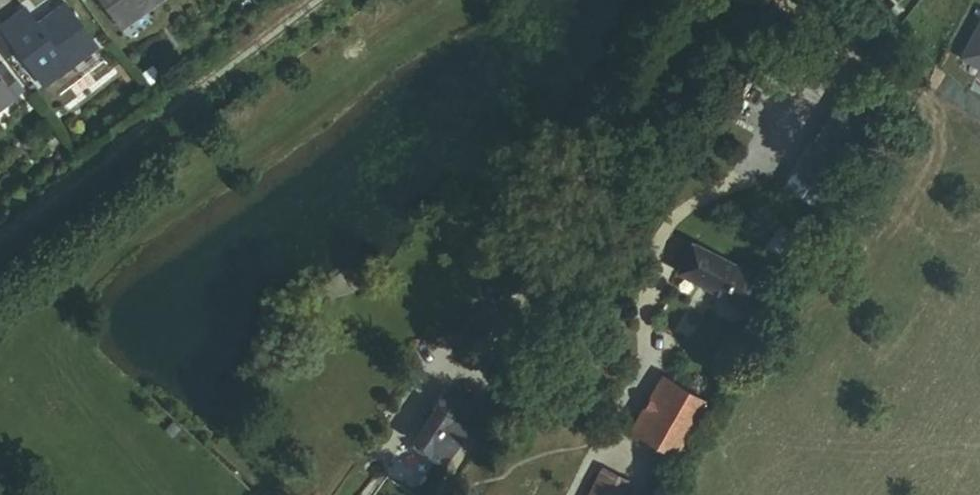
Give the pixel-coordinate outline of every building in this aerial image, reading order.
[(175,0),(117,0),(133,22),(158,3),(163,9),(175,0)] [(84,57),(109,39),(81,2),(52,24),(40,7),(15,26),(61,86),(89,64),(84,57)] [(138,28),(163,9),(158,3),(133,22),(138,28)] [(966,56),(979,63),(979,29),(966,56)] [(84,57),(89,64),(114,46),(109,39),(84,57)] [(29,99),(0,61),(0,120),(29,99)] [(733,260),(735,257),(722,249),(720,253),(705,244),(711,234),(687,221),(666,256),(759,310),(775,284),(733,260)] [(688,306),(676,333),(716,350),(727,322),(688,306)] [(666,444),(684,455),(716,401),(670,375),(639,429),(666,444)] [(465,419),(471,411),(459,403),(453,410),(465,419)] [(425,440),(457,464),(481,431),(465,419),(453,410),(449,407),(425,440)] [(658,459),(666,444),(639,429),(631,443),(658,459)] [(635,489),(610,477),(601,494),(632,494),(635,489)]
